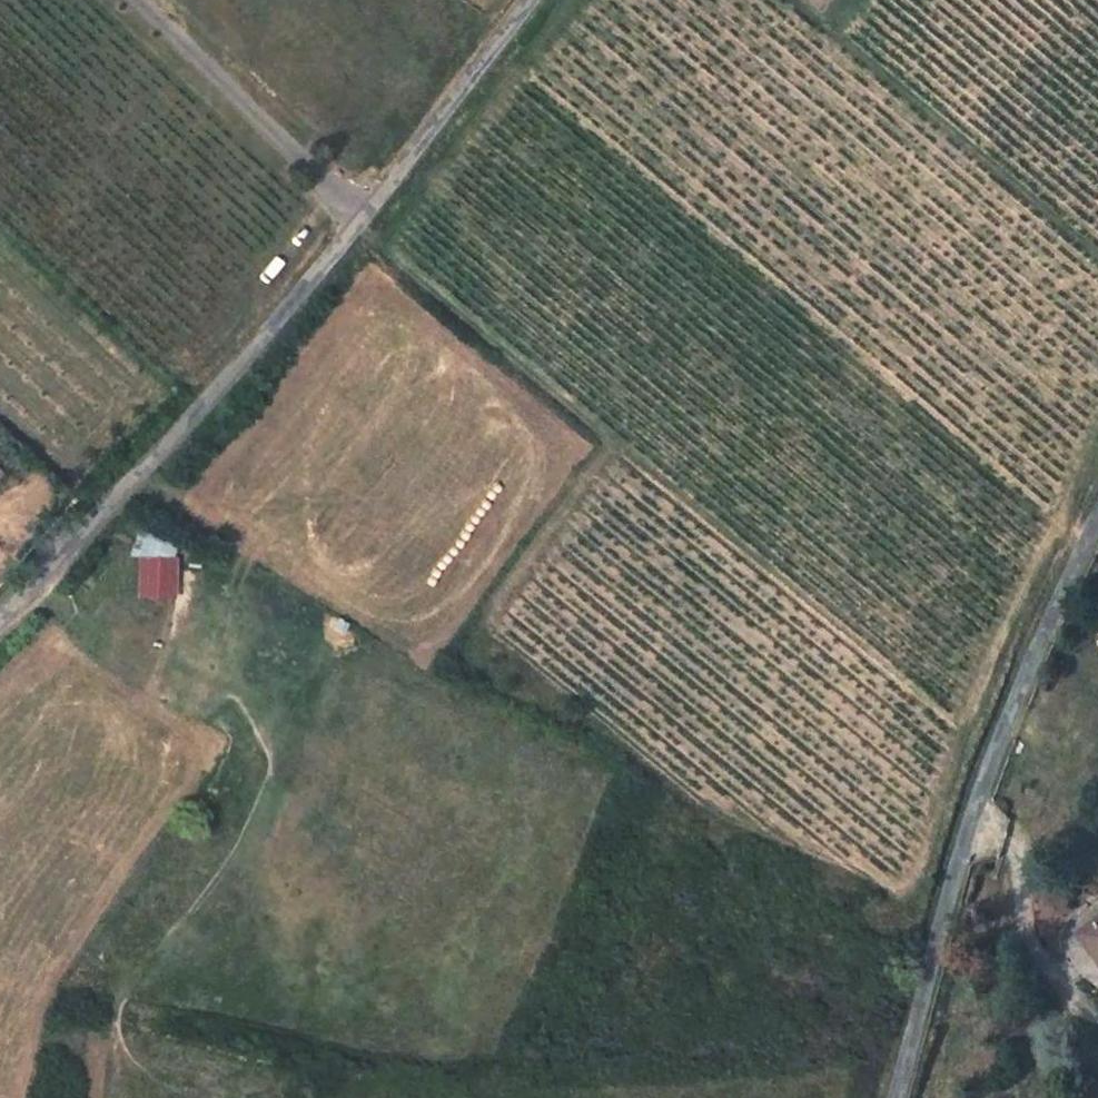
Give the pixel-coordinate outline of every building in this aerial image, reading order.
[(180,599),(181,558),(140,558),(139,598),(180,599)]
